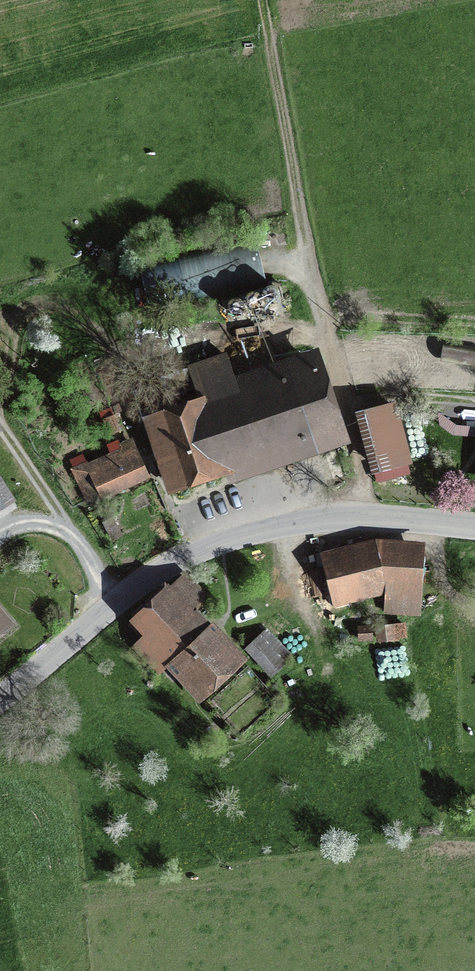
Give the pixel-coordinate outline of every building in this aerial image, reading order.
[(263,455),(337,430),(316,367),(238,393),(226,355),(190,367),(203,405),(154,421),(176,484),(263,455)] [(187,368),(158,379),(163,393),(192,383),(187,368)] [(408,462),(393,406),(364,413),(372,444),(378,470),(408,462)] [(130,447),(74,472),(87,501),(143,475),(130,447)] [(18,507),(0,480),(0,519),(18,507)] [(330,564),(337,593),(387,580),(385,611),(415,613),(419,554),(378,552),(356,557),(330,564)] [(203,601),(182,578),(138,619),(137,618),(129,626),(142,639),(142,640),(158,657),(166,649),(171,654),(199,635),(184,619),(203,601)] [(403,623),(377,626),(378,639),(404,636),(403,623)] [(266,630),(247,648),(272,674),(291,656),(266,630)] [(171,654),(200,687),(231,659),(205,631),(200,636),(199,635),(171,654)]
